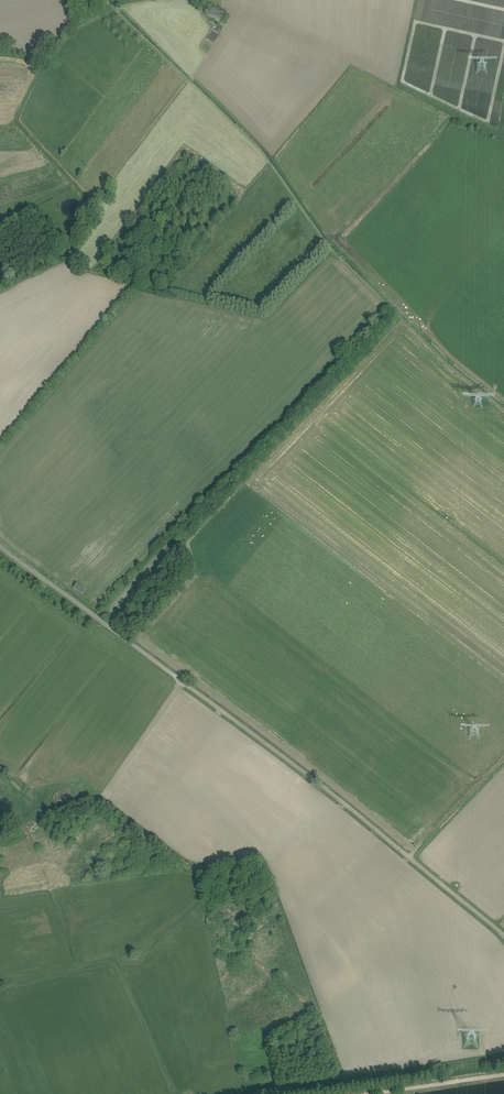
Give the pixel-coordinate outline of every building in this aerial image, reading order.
[(220,18),(222,12),(212,8),(209,14),(220,18)] [(77,583),(73,588),(82,594),(86,590),(77,583)]
